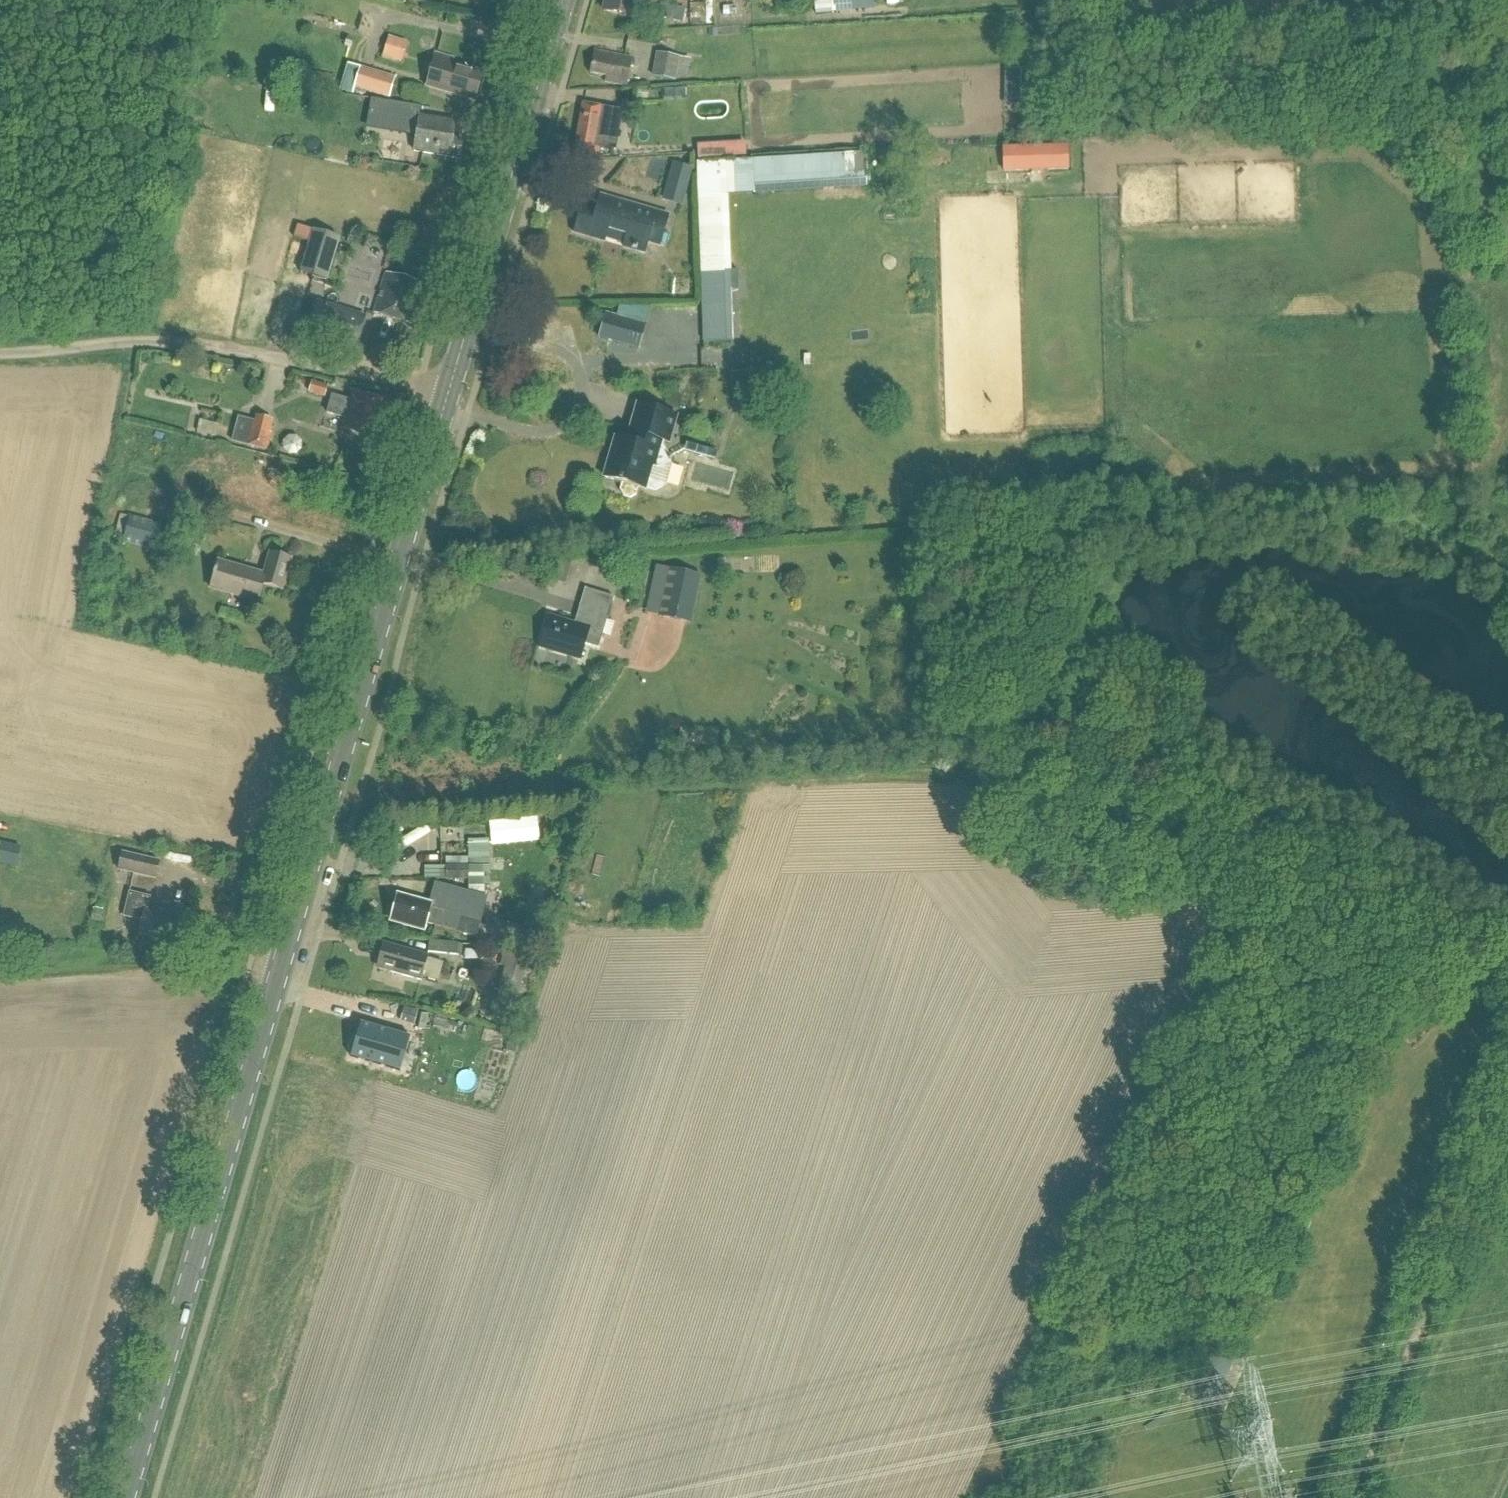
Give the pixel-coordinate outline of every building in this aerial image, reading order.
[(603,12),(633,19),(638,0),(606,0),(603,12)] [(817,15),(834,14),(833,0),(815,0),(817,15)] [(690,27),(706,26),(706,5),(690,6),(690,27)] [(625,87),(631,59),(595,52),(590,74),(606,77),(605,83),(625,87)] [(676,83),(680,58),(656,54),(651,79),(676,83)] [(473,102),(481,75),(451,65),(453,61),(434,55),(425,88),(473,102)] [(333,83),(347,87),(354,62),(340,58),(333,83)] [(389,100),(395,80),(359,69),(353,89),(389,100)] [(613,142),(614,132),(613,132),(611,127),(613,114),(608,109),(582,104),(573,158),(598,162),(602,140),(613,142)] [(389,105),(385,132),(407,136),(409,136),(413,108),(389,105)] [(459,160),(461,144),(453,142),(456,124),(419,118),(413,153),(459,160)] [(1004,172),(1070,170),(1069,145),(1004,147),(1004,172)] [(839,148),(743,152),(745,181),(840,177),(839,148)] [(664,197),(682,203),(688,184),(669,179),(664,197)] [(669,217),(602,198),(598,209),(584,205),(575,233),(605,242),(608,230),(628,236),(624,247),(645,253),(649,242),(661,246),(669,217)] [(326,284),(339,240),(314,232),(300,276),(326,284)] [(738,273),(729,274),(729,275),(701,276),(703,344),(732,343),(730,290),(738,289),(738,273)] [(411,326),(416,309),(409,307),(415,285),(385,276),(374,315),(411,326)] [(318,301),(308,335),(357,350),(368,316),(318,301)] [(638,350),(645,326),(606,315),(599,339),(638,350)] [(326,397),(329,387),(313,382),(310,393),(326,397)] [(374,440),(385,402),(351,393),(348,404),(332,399),(327,416),(344,421),(341,431),(374,440)] [(669,460),(666,456),(659,454),(662,442),(669,444),(676,417),(638,406),(627,443),(616,440),(604,480),(622,485),(620,492),(623,498),(630,500),(636,497),(638,489),(645,491),(645,489),(656,492),(666,487),(672,467),(670,463),(672,462),(670,459),(669,460)] [(181,426),(207,427),(208,415),(181,414),(181,426)] [(268,452),(273,434),(271,433),(274,422),(257,417),(248,446),(268,452)] [(289,431),(275,432),(276,449),(290,448),(289,431)] [(163,527),(129,517),(122,544),(156,553),(163,527)] [(281,592),(290,562),(270,556),(264,576),(218,563),(211,589),(259,603),(264,587),(281,592)] [(692,625),(702,576),(670,569),(659,618),(692,625)] [(614,598),(585,589),(575,625),(549,618),(540,649),(580,661),(585,644),(599,649),(614,598)] [(482,858),(482,834),(462,834),(462,857),(482,858)] [(22,849),(0,843),(0,866),(16,870),(22,849)] [(157,880),(161,862),(123,853),(119,871),(157,880)] [(485,897),(485,866),(446,866),(446,880),(470,880),(470,897),(485,897)] [(179,944),(184,922),(169,918),(170,915),(148,910),(151,898),(129,893),(123,919),(141,923),(138,935),(179,944)] [(415,903),(397,898),(391,922),(424,931),(425,925),(456,933),(455,934),(476,940),(480,925),(460,920),(461,918),(429,909),(430,904),(415,900),(415,903)] [(458,956),(459,944),(430,940),(428,952),(458,956)] [(420,982),(426,959),(383,947),(377,969),(390,973),(390,974),(420,982)] [(529,976),(533,961),(503,952),(499,968),(503,969),(490,1019),(512,1024),(524,975),(529,976)] [(404,1008),(401,1019),(415,1023),(418,1012),(404,1008)] [(350,1058),(400,1072),(400,1071),(397,1070),(406,1038),(410,1039),(410,1038),(361,1023),(360,1025),(362,1025),(352,1057),(351,1056),(350,1058)]
